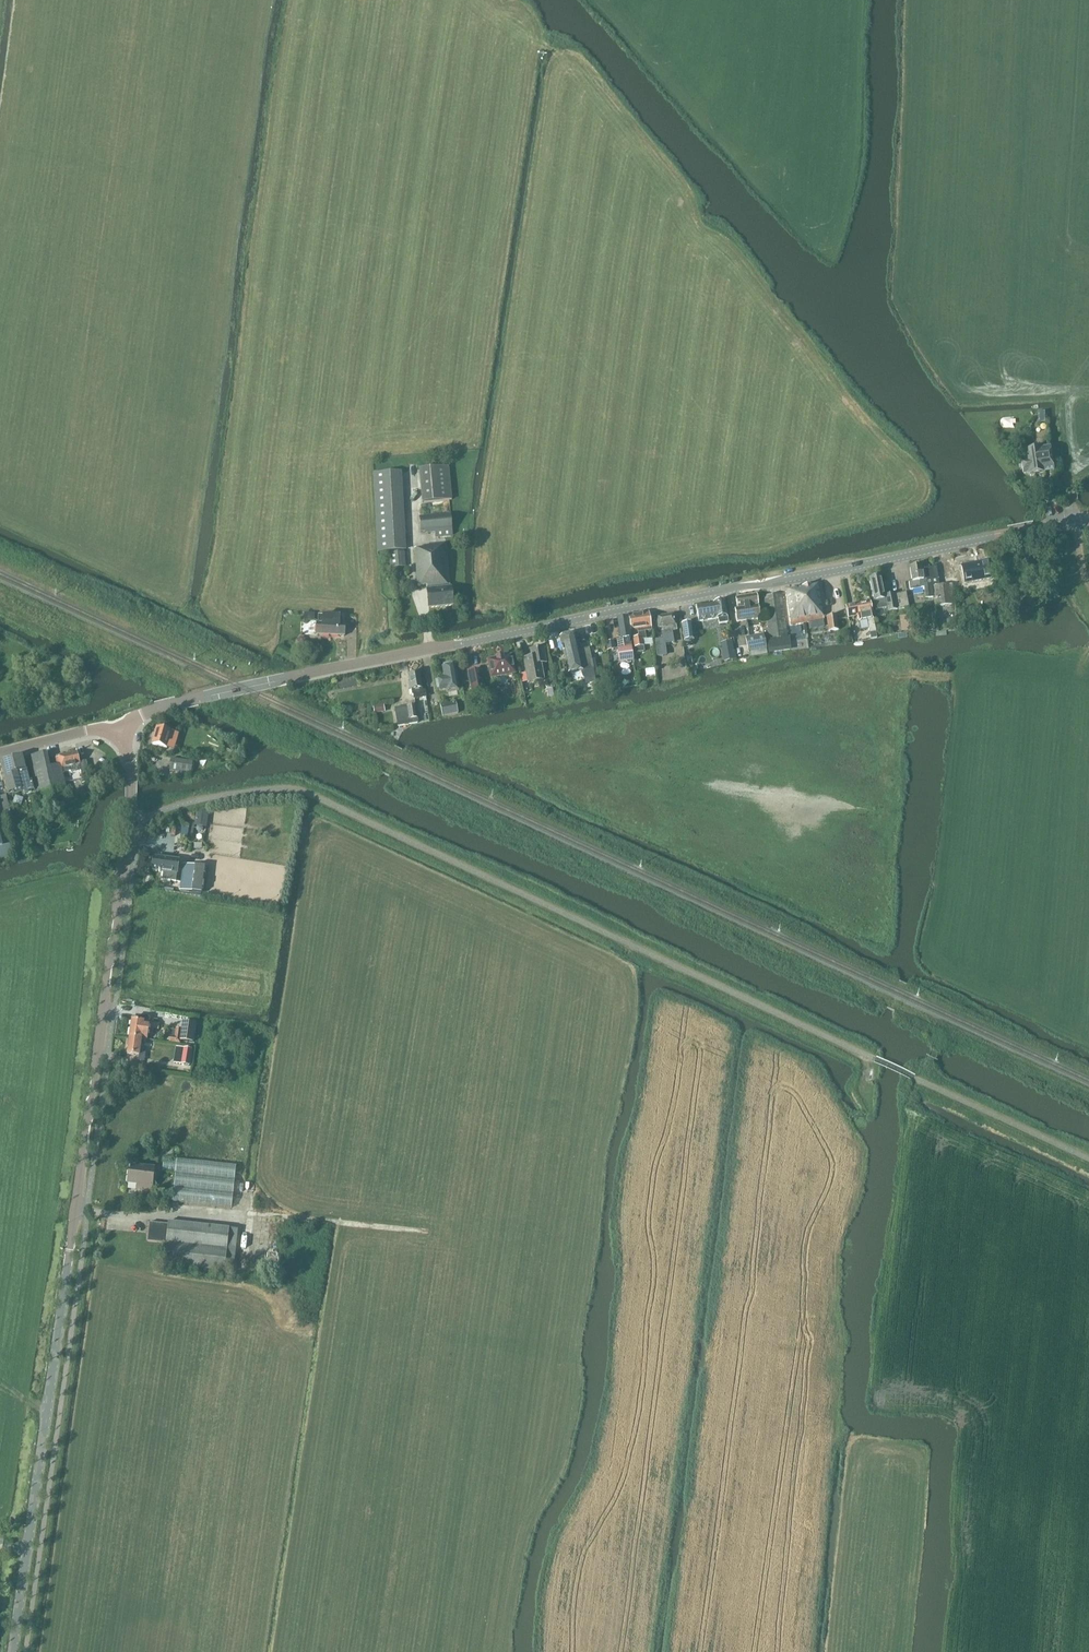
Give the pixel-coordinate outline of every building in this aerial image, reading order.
[(1036,474),(1045,473),(1054,472),(1050,447),(1025,451),(1026,460),(1023,460),(1022,462),(1023,472),(1025,474),(1028,473),(1028,475),(1030,475),(1032,477),(1035,477),(1036,474)] [(452,500),(449,467),(419,469),(422,502),(452,500)] [(403,551),(398,472),(374,474),(378,552),(403,551)] [(451,514),(419,517),(421,531),(430,531),(433,531),(445,530),(452,530),(451,514)] [(433,531),(430,531),(430,534),(435,533),(435,538),(453,537),(452,530),(445,530),(433,531)] [(428,587),(428,590),(426,590),(428,607),(453,605),(451,586),(450,587),(446,543),(422,545),(422,548),(415,548),(418,585),(427,585),(427,587),(428,587)] [(404,566),(402,552),(390,553),(391,568),(404,566)] [(988,561),(961,566),(964,584),(991,579),(988,561)] [(912,581),(908,581),(909,590),(924,588),(925,598),(933,597),(934,600),(935,607),(954,604),(952,584),(938,586),(936,567),(921,569),(921,565),(910,566),(912,581)] [(881,576),(869,578),(875,610),(887,608),(888,611),(909,607),(906,592),(884,596),(881,576)] [(796,590),(786,592),(791,626),(824,621),(818,583),(795,587),(796,590)] [(782,593),(764,596),(770,640),(788,637),(782,593)] [(736,597),(738,608),(735,608),(737,622),(760,618),(757,594),(736,597)] [(724,601),(697,606),(699,621),(718,618),(719,624),(728,622),(724,601)] [(869,633),(870,633),(876,632),(870,601),(845,606),(848,619),(858,617),(859,622),(867,620),(869,633)] [(649,613),(629,616),(631,633),(638,632),(638,633),(639,638),(643,637),(643,640),(646,640),(645,632),(651,631),(649,613)] [(673,614),(657,617),(659,627),(663,627),(664,632),(662,633),(663,639),(664,639),(665,644),(674,643),(672,631),(676,630),(673,614)] [(836,615),(826,617),(829,631),(838,630),(836,615)] [(317,624),(317,635),(344,636),(345,624),(344,624),(344,617),(318,616),(318,624),(317,624)] [(911,616),(900,617),(901,625),(911,624),(911,616)] [(628,618),(618,619),(621,640),(623,640),(624,648),(618,648),(620,662),(627,661),(634,660),(628,618)] [(692,623),(682,625),(684,641),(694,640),(692,623)] [(567,636),(560,638),(568,675),(583,672),(585,680),(595,678),(592,661),(591,660),(589,648),(579,650),(575,635),(574,635),(572,633),(568,634),(567,636)] [(746,637),(750,658),(767,654),(766,649),(763,634),(746,637)] [(639,638),(633,639),(635,653),(644,652),(643,646),(644,646),(643,640),(643,637),(639,638)] [(663,639),(655,640),(657,656),(666,655),(665,644),(664,639),(663,639)] [(735,652),(734,652),(732,641),(723,643),(726,662),(737,660),(735,652)] [(532,656),(523,658),(528,682),(544,679),(542,665),(548,664),(544,647),(531,650),(532,656)] [(497,658),(488,660),(492,678),(515,674),(512,656),(503,657),(497,658)] [(458,690),(454,665),(441,667),(443,677),(437,678),(439,690),(445,689),(446,692),(458,690)] [(468,672),(472,691),(485,689),(481,670),(468,672)] [(420,673),(409,675),(412,696),(414,696),(414,699),(426,697),(425,691),(423,691),(420,673)] [(440,705),(442,715),(458,712),(456,702),(440,705)] [(416,705),(395,708),(398,727),(414,724),(418,724),(418,720),(418,719),(416,705)] [(384,706),(374,707),(375,714),(385,713),(384,706)] [(166,748),(172,732),(157,727),(152,744),(166,748)] [(47,753),(28,757),(34,782),(36,792),(39,803),(68,797),(63,773),(70,771),(71,773),(81,770),(82,776),(89,775),(86,761),(80,763),(77,752),(59,756),(59,758),(56,759),(58,766),(50,768),(47,753)] [(25,757),(0,763),(8,795),(23,791),(24,795),(36,792),(34,782),(31,782),(25,757)] [(191,771),(192,761),(171,758),(170,768),(191,771)] [(7,795),(0,796),(0,798),(3,812),(10,811),(7,795)] [(206,828),(208,811),(196,813),(195,826),(206,828)] [(173,861),(173,860),(154,858),(153,870),(164,871),(163,879),(176,881),(179,862),(173,861)] [(180,891),(193,892),(196,867),(196,866),(184,864),(180,891)] [(205,868),(196,867),(193,892),(201,893),(205,868)] [(132,1021),(130,1037),(141,1039),(147,1039),(148,1028),(149,1023),(150,1018),(137,1017),(136,1021),(132,1021)] [(182,1029),(180,1042),(193,1043),(195,1024),(182,1023),(182,1029)] [(130,1037),(127,1054),(138,1055),(137,1060),(144,1061),(145,1051),(140,1050),(141,1039),(130,1037)] [(183,1048),(181,1065),(190,1066),(192,1050),(183,1048)] [(236,1166),(164,1158),(163,1173),(176,1174),(173,1202),(232,1208),(236,1166)] [(141,1189),(153,1191),(155,1169),(130,1166),(128,1184),(141,1185),(141,1189)] [(150,1223),(148,1242),(166,1244),(163,1265),(225,1272),(230,1229),(169,1222),(168,1225),(150,1223)] [(264,1243),(265,1237),(255,1235),(254,1242),(264,1243)]
